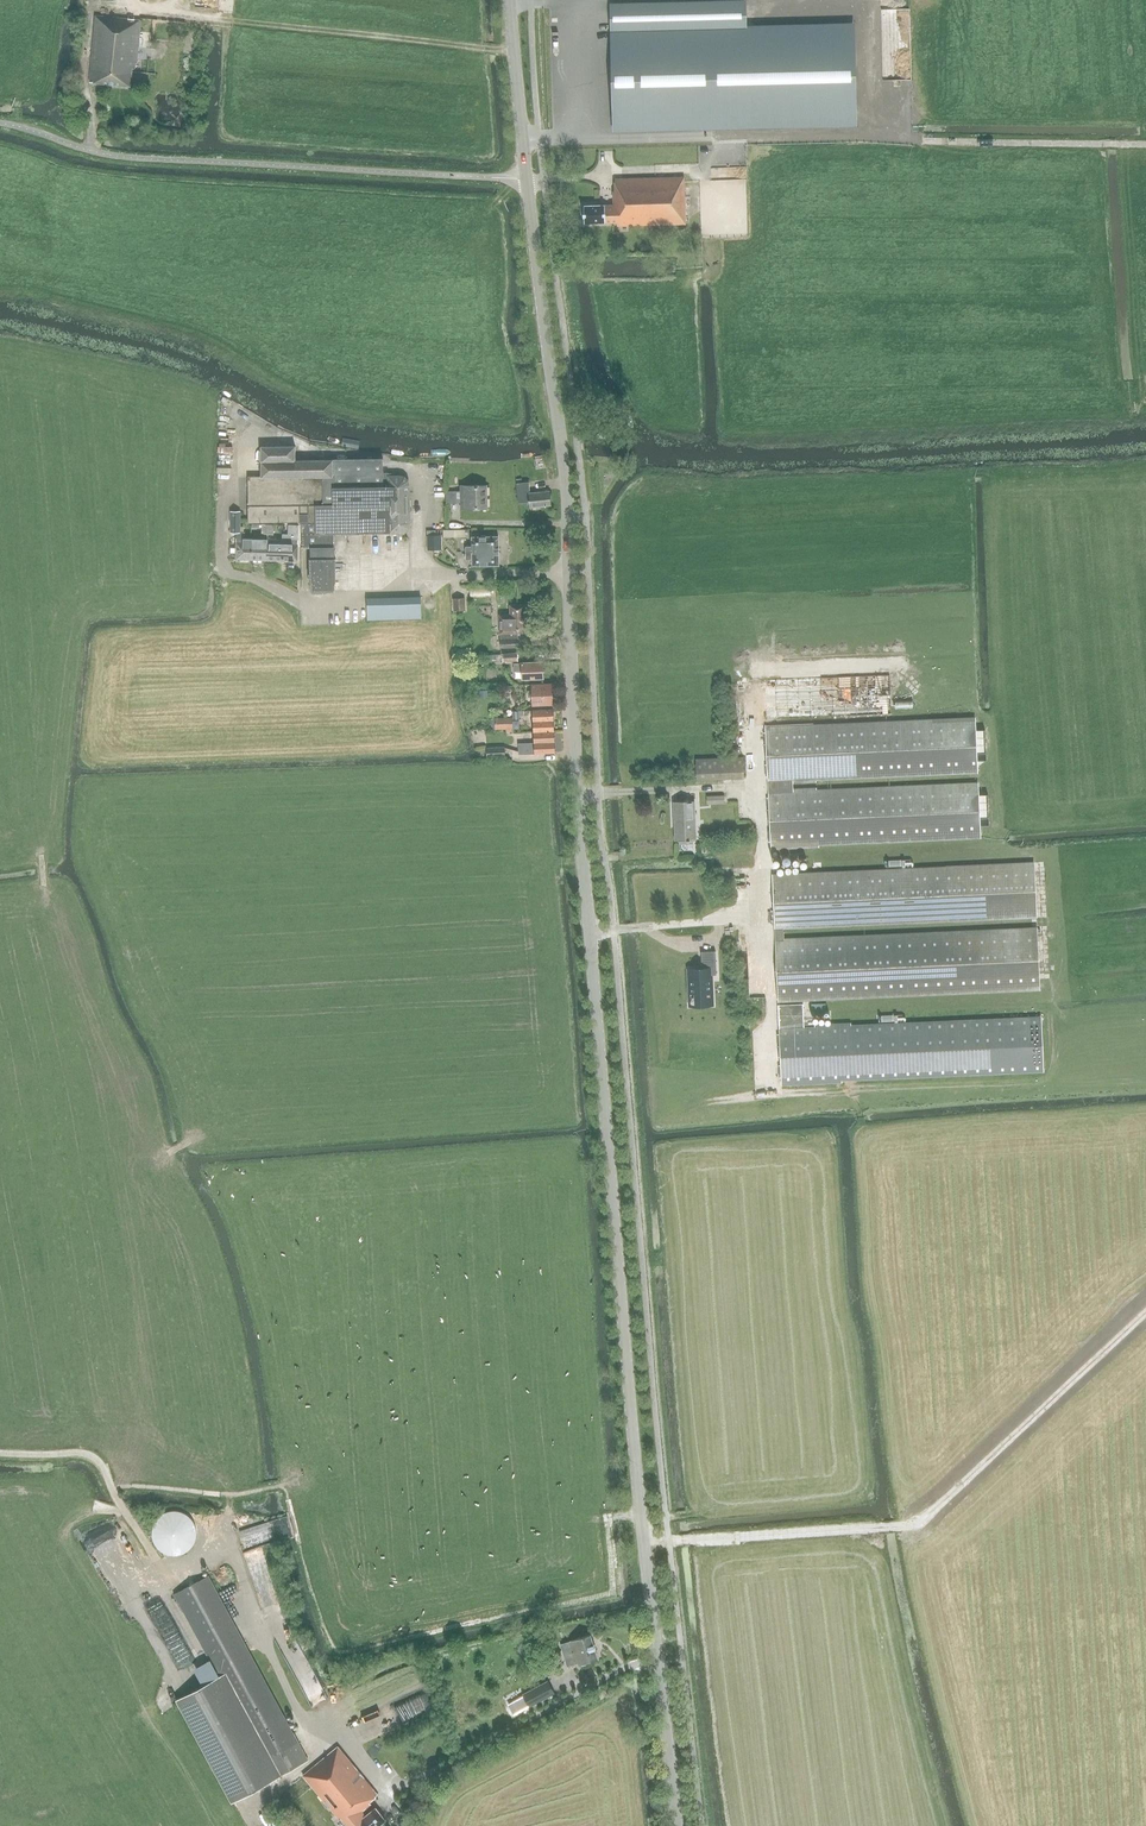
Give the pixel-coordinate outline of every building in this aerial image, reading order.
[(875,2),(874,4),(874,7),(874,9),(875,11),(876,14),(878,17),(880,20),(881,21),(883,22),(887,24),(892,25),(895,25),(900,23),(903,21),(905,19),(907,17),(908,14),(909,11),(910,9),(910,5),(909,3),(909,1),(908,0),(876,0),(875,2)] [(613,7),(616,128),(856,123),(854,26),(746,28),(745,3),(613,7)] [(139,32),(140,20),(95,15),(89,82),(130,86),(132,68),(135,68),(135,63),(136,63),(138,47),(144,47),(145,33),(139,32)] [(684,177),(680,177),(615,179),(615,191),(613,191),(613,205),(583,206),(584,223),(617,222),(617,226),(685,224),(684,177)] [(382,458),(332,460),(295,460),(295,446),(261,446),(261,476),(248,476),(249,506),(249,522),(300,521),(300,523),(303,523),(303,547),(311,547),(311,558),(310,558),(311,581),(312,581),(312,590),(312,594),(322,594),(322,590),(335,590),(335,581),(336,581),(335,558),(334,558),(334,533),(389,532),(401,532),(405,531),(408,527),(409,523),(409,485),(408,480),(404,477),(400,476),(389,476),(389,477),(383,477),(382,458)] [(529,507),(551,505),(550,491),(530,493),(529,482),(516,483),(518,503),(529,502),(529,507)] [(460,485),(460,490),(445,491),(446,503),(461,502),(461,509),(487,508),(487,485),(460,485)] [(251,560),(252,538),(245,538),(245,532),(240,532),(240,511),(231,511),(231,532),(237,533),(237,535),(236,535),(235,559),(251,560)] [(266,560),(282,561),(298,561),(298,540),(298,525),(288,525),(288,534),(282,534),(282,540),(267,539),(266,560)] [(439,549),(439,535),(427,535),(427,550),(439,549)] [(499,565),(498,536),(472,537),(472,546),(466,546),(466,559),(472,559),(473,565),(499,565)] [(267,539),(252,538),(251,560),(266,560),(267,539)] [(420,598),(367,600),(368,620),(421,618),(420,598)] [(462,598),(453,598),(453,610),(462,610),(462,598)] [(510,605),(510,617),(500,617),(500,633),(501,648),(518,647),(518,639),(517,639),(517,633),(525,632),(525,605),(510,605)] [(503,661),(517,661),(517,653),(503,653),(503,661)] [(522,679),(543,678),(542,662),(521,662),(521,663),(514,663),(514,671),(522,671),(522,679)] [(892,671),(764,676),(766,716),(894,711),(892,671)] [(532,706),(553,705),(552,683),(531,684),(531,691),(528,691),(528,697),(532,697),(532,706)] [(532,710),(533,721),(553,720),(553,709),(532,710)] [(813,723),(766,725),(771,848),(819,846),(819,844),(980,837),(977,783),(792,791),(791,780),(977,771),(977,760),(975,729),(975,717),(814,725),(813,723)] [(512,718),(495,718),(490,718),(490,729),(513,728),(512,718)] [(553,720),(533,721),(533,732),(554,731),(553,720)] [(554,731),(533,732),(534,742),(554,741),(554,731)] [(518,746),(518,754),(555,752),(554,741),(534,742),(528,743),(528,745),(518,746)] [(504,756),(504,747),(485,748),(486,757),(504,756)] [(742,757),(695,759),(695,779),(743,777),(742,757)] [(707,804),(724,803),(724,795),(706,795),(707,804)] [(694,801),(680,802),(673,802),(675,840),(696,839),(694,801)] [(783,940),(783,928),(1036,916),(1034,863),(772,874),(778,1001),(1039,989),(1037,928),(783,940)] [(690,993),(695,993),(695,1001),(696,1001),(696,1006),(706,1005),(706,1001),(712,1001),(711,975),(717,974),(716,951),(700,952),(701,968),(688,969),(689,993),(690,993)] [(803,1004),(778,1005),(779,1034),(777,1034),(778,1046),(780,1046),(781,1065),(779,1065),(779,1078),(781,1078),(781,1085),(842,1082),(841,1080),(1043,1071),(1041,1017),(851,1025),(850,1023),(814,1025),(814,1027),(784,1028),(784,1025),(804,1024),(803,1004)] [(219,1677),(178,1699),(180,1703),(233,1800),(308,1760),(208,1575),(174,1594),(219,1677)] [(202,1667),(179,1618),(162,1626),(185,1675),(202,1667)] [(571,1641),(561,1644),(567,1666),(578,1663),(578,1664),(598,1658),(595,1649),(594,1644),(593,1644),(590,1634),(571,1640),(571,1641)] [(554,1693),(546,1679),(522,1693),(529,1707),(554,1693)] [(385,1819),(376,1807),(364,1816),(361,1811),(370,1804),(369,1802),(377,1795),(337,1746),(303,1775),(338,1819),(341,1817),(348,1825),(377,1825),(385,1819)]
